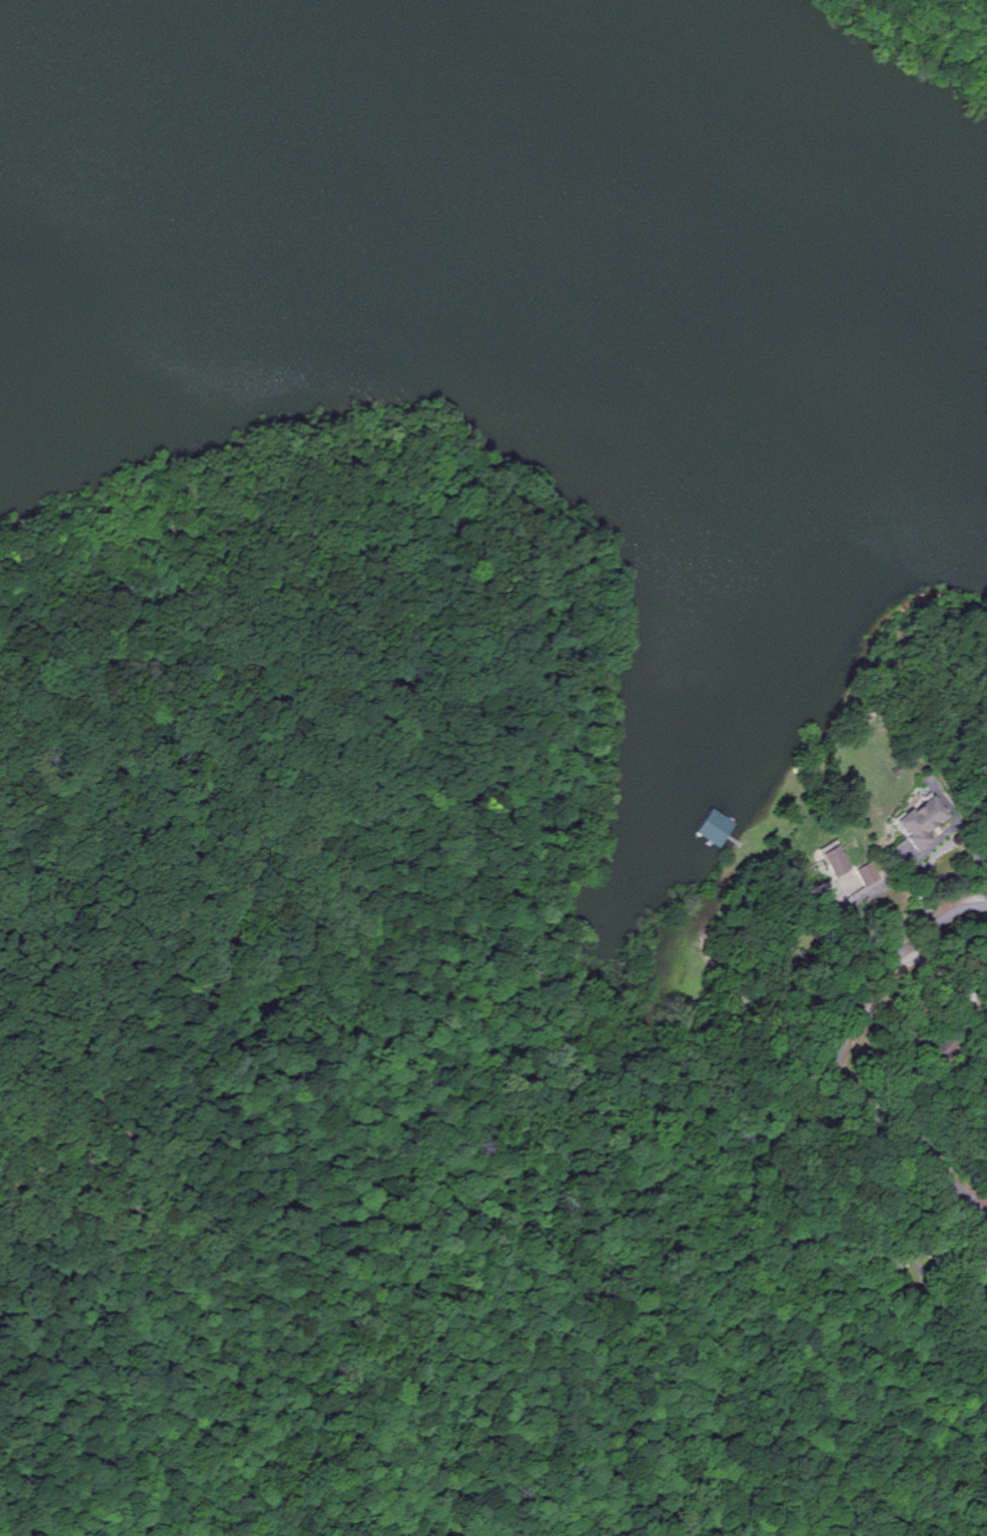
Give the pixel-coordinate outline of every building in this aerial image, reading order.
[(697,835),(722,848),(735,822),(710,810),(697,835)] [(821,849),(837,880),(854,870),(838,840),(821,849)] [(883,879),(873,862),(859,870),(870,887),(883,879)]
